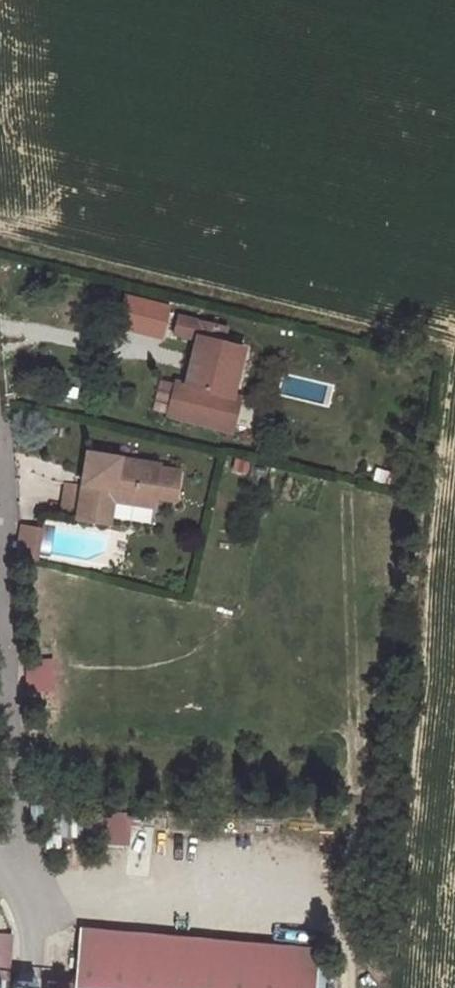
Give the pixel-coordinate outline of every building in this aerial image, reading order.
[(195,339),(182,385),(184,386),(182,395),(170,392),(166,410),(212,421),(218,394),(227,396),(239,348),(219,343),(212,341),(215,327),(177,317),(172,334),(195,339)] [(219,343),(222,328),(215,327),(212,341),(219,343)] [(170,392),(182,395),(184,386),(182,385),(173,383),(170,392)] [(218,394),(212,421),(166,410),(164,417),(228,432),(236,399),(227,396),(218,394)] [(83,456),(74,521),(108,526),(111,506),(113,494),(152,500),(177,503),(182,470),(83,456)] [(249,463),(234,459),(232,469),(247,473),(249,463)] [(111,506),(150,511),(152,500),(113,494),(111,506)] [(39,530),(20,526),(15,557),(33,561),(39,530)] [(49,662),(24,663),(25,693),(50,692),(49,662)] [(133,846),(134,814),(108,813),(107,845),(133,846)] [(85,929),(79,987),(320,987),(324,952),(85,929)] [(0,933),(0,978),(8,978),(12,934),(0,933)]
